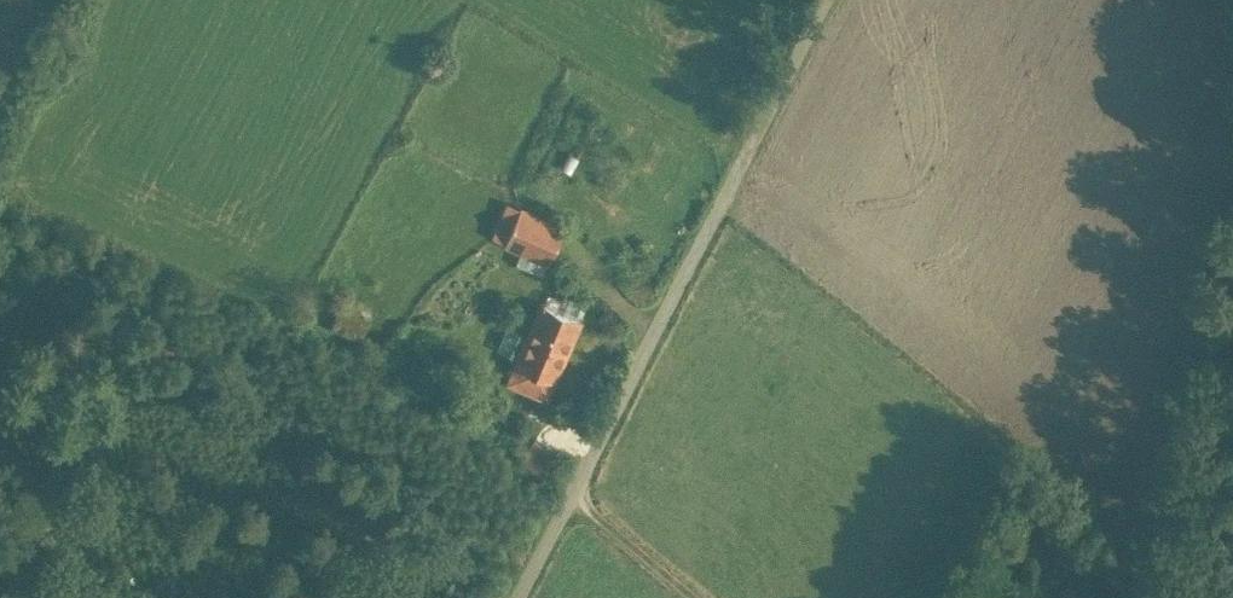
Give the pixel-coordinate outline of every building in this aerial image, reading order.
[(565,226),(521,206),(505,242),(522,249),(549,261),(550,261),(565,226)] [(549,261),(522,249),(516,262),(543,274),(549,261)] [(581,318),(542,302),(508,381),(547,398),(581,318)]
